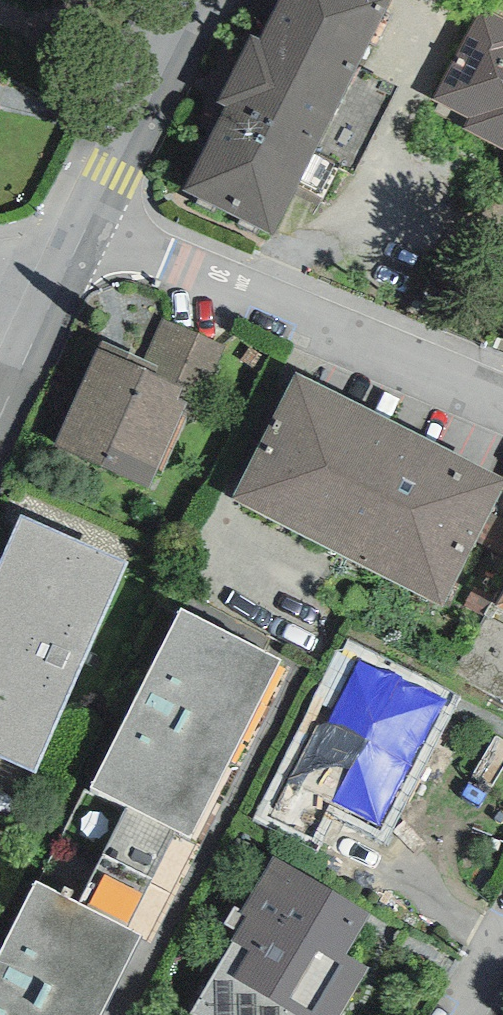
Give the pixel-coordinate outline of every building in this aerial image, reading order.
[(183,191),(273,236),(391,0),(278,0),(259,37),(251,33),(217,102),(225,106),(183,191)] [(433,99),(467,118),(462,129),(502,151),(502,20),(481,10),(433,99)] [(205,396),(226,346),(162,319),(145,360),(101,342),(55,445),(149,489),(194,391),(205,396)] [(228,499),(341,556),(407,427),(294,370),(228,499)] [(407,427),(341,556),(442,606),(502,491),(502,477),(407,427)] [(21,515),(0,563),(0,756),(34,771),(126,563),(21,515)] [(280,660),(182,608),(92,787),(190,838),(280,660)] [(458,703),(353,651),(269,819),(324,846),(343,808),(394,833),(458,703)] [(190,1013),(193,1014),(346,1014),(374,967),(351,954),(375,913),(272,852),(239,909),(236,913),(244,917),(236,931),(231,940),(233,941),(190,1013)] [(36,880),(0,952),(0,1014),(103,1014),(142,934),(36,880)] [(236,913),(239,909),(234,906),(224,924),(236,931),(244,917),(236,913)]
